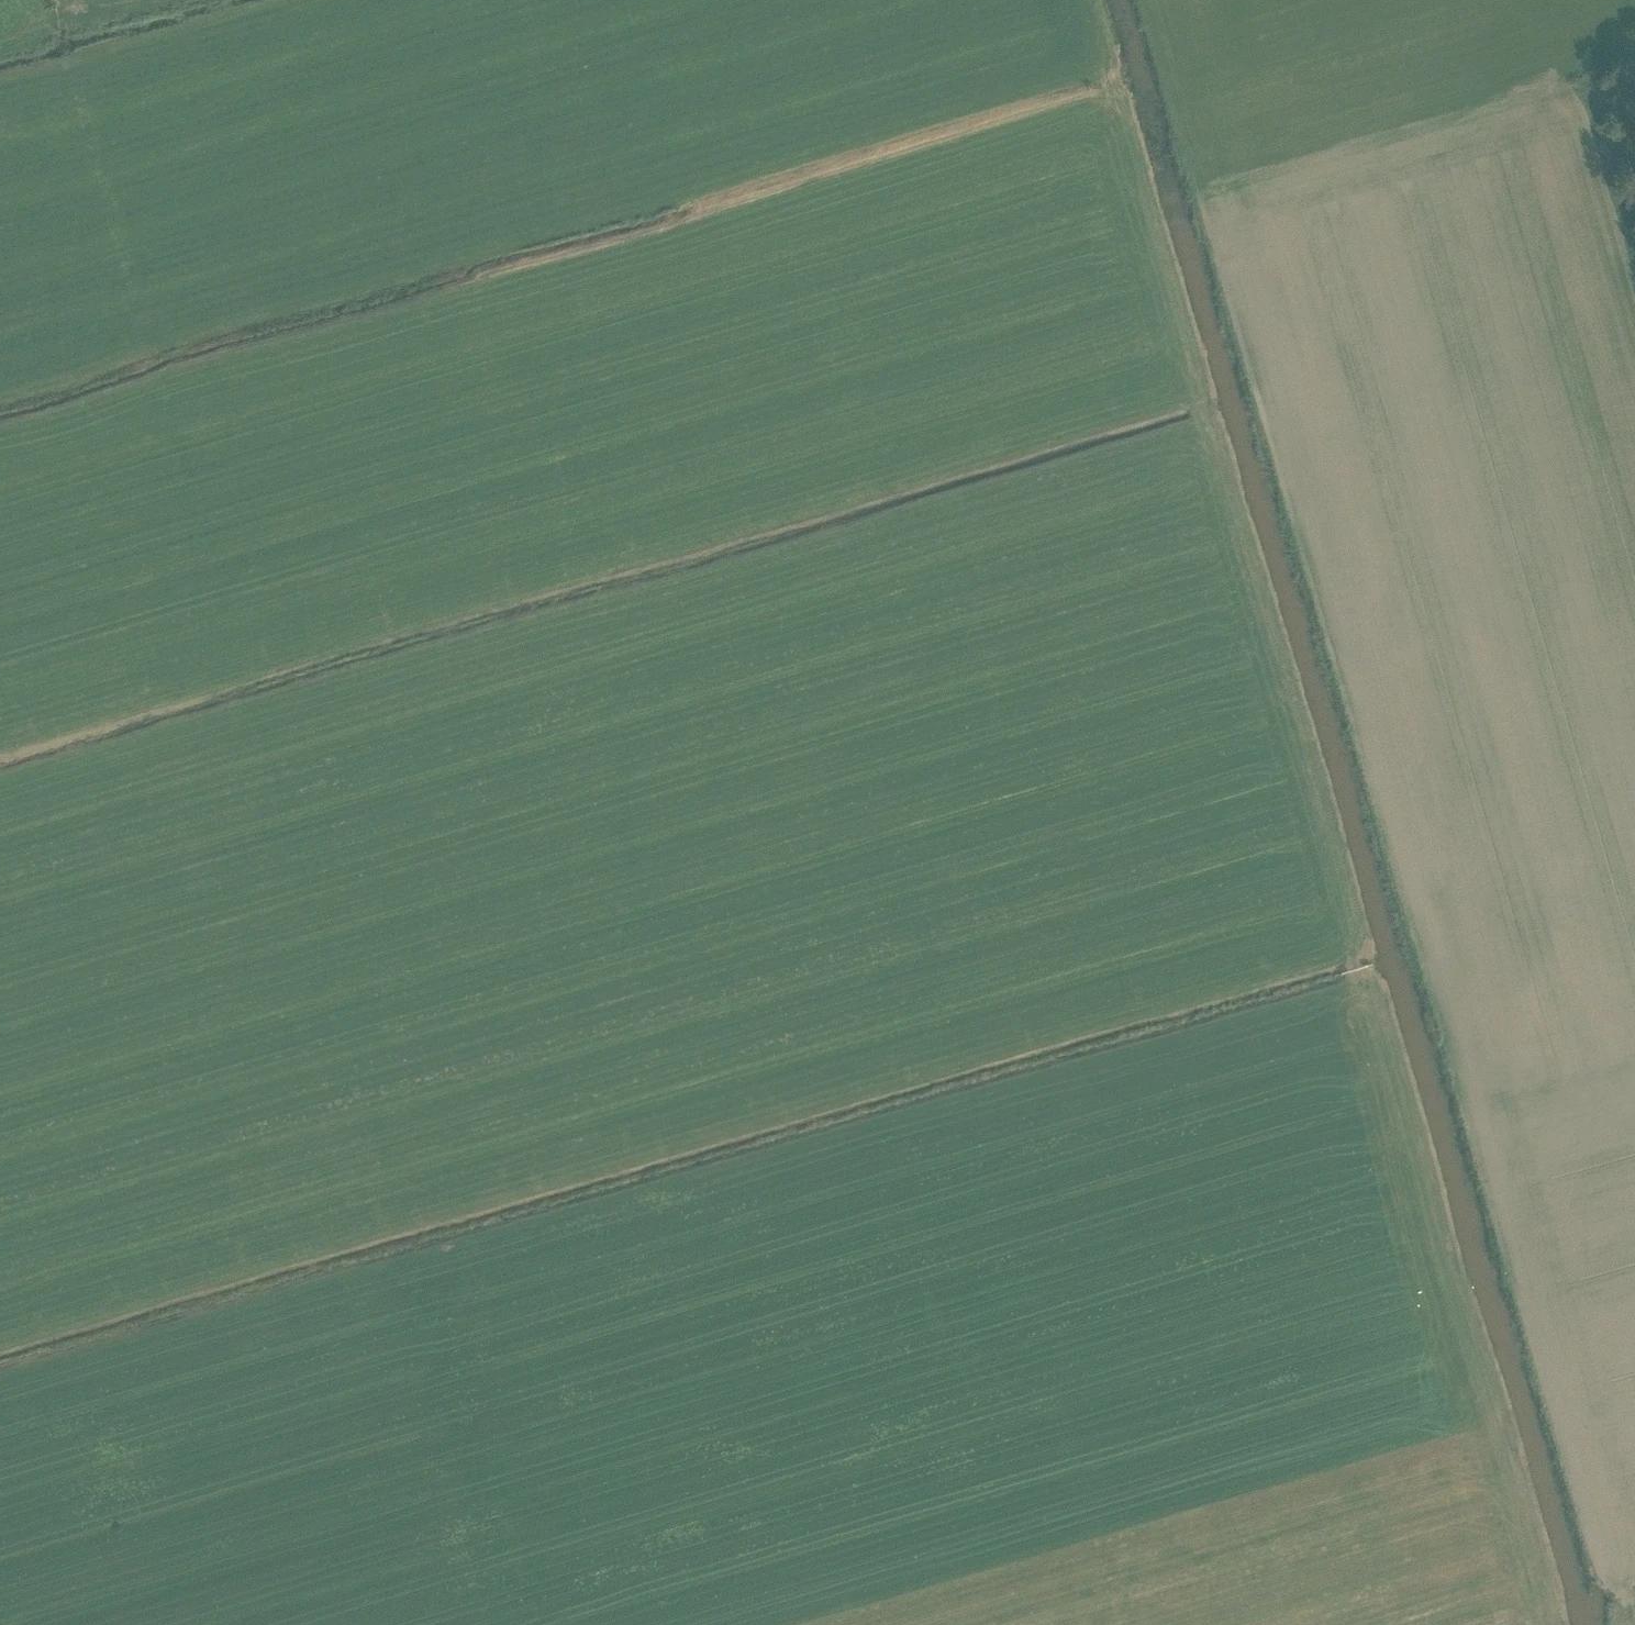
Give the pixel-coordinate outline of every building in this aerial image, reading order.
[(1620,121),(1625,137),(1634,135),(1634,126),(1633,118),(1620,121)]
